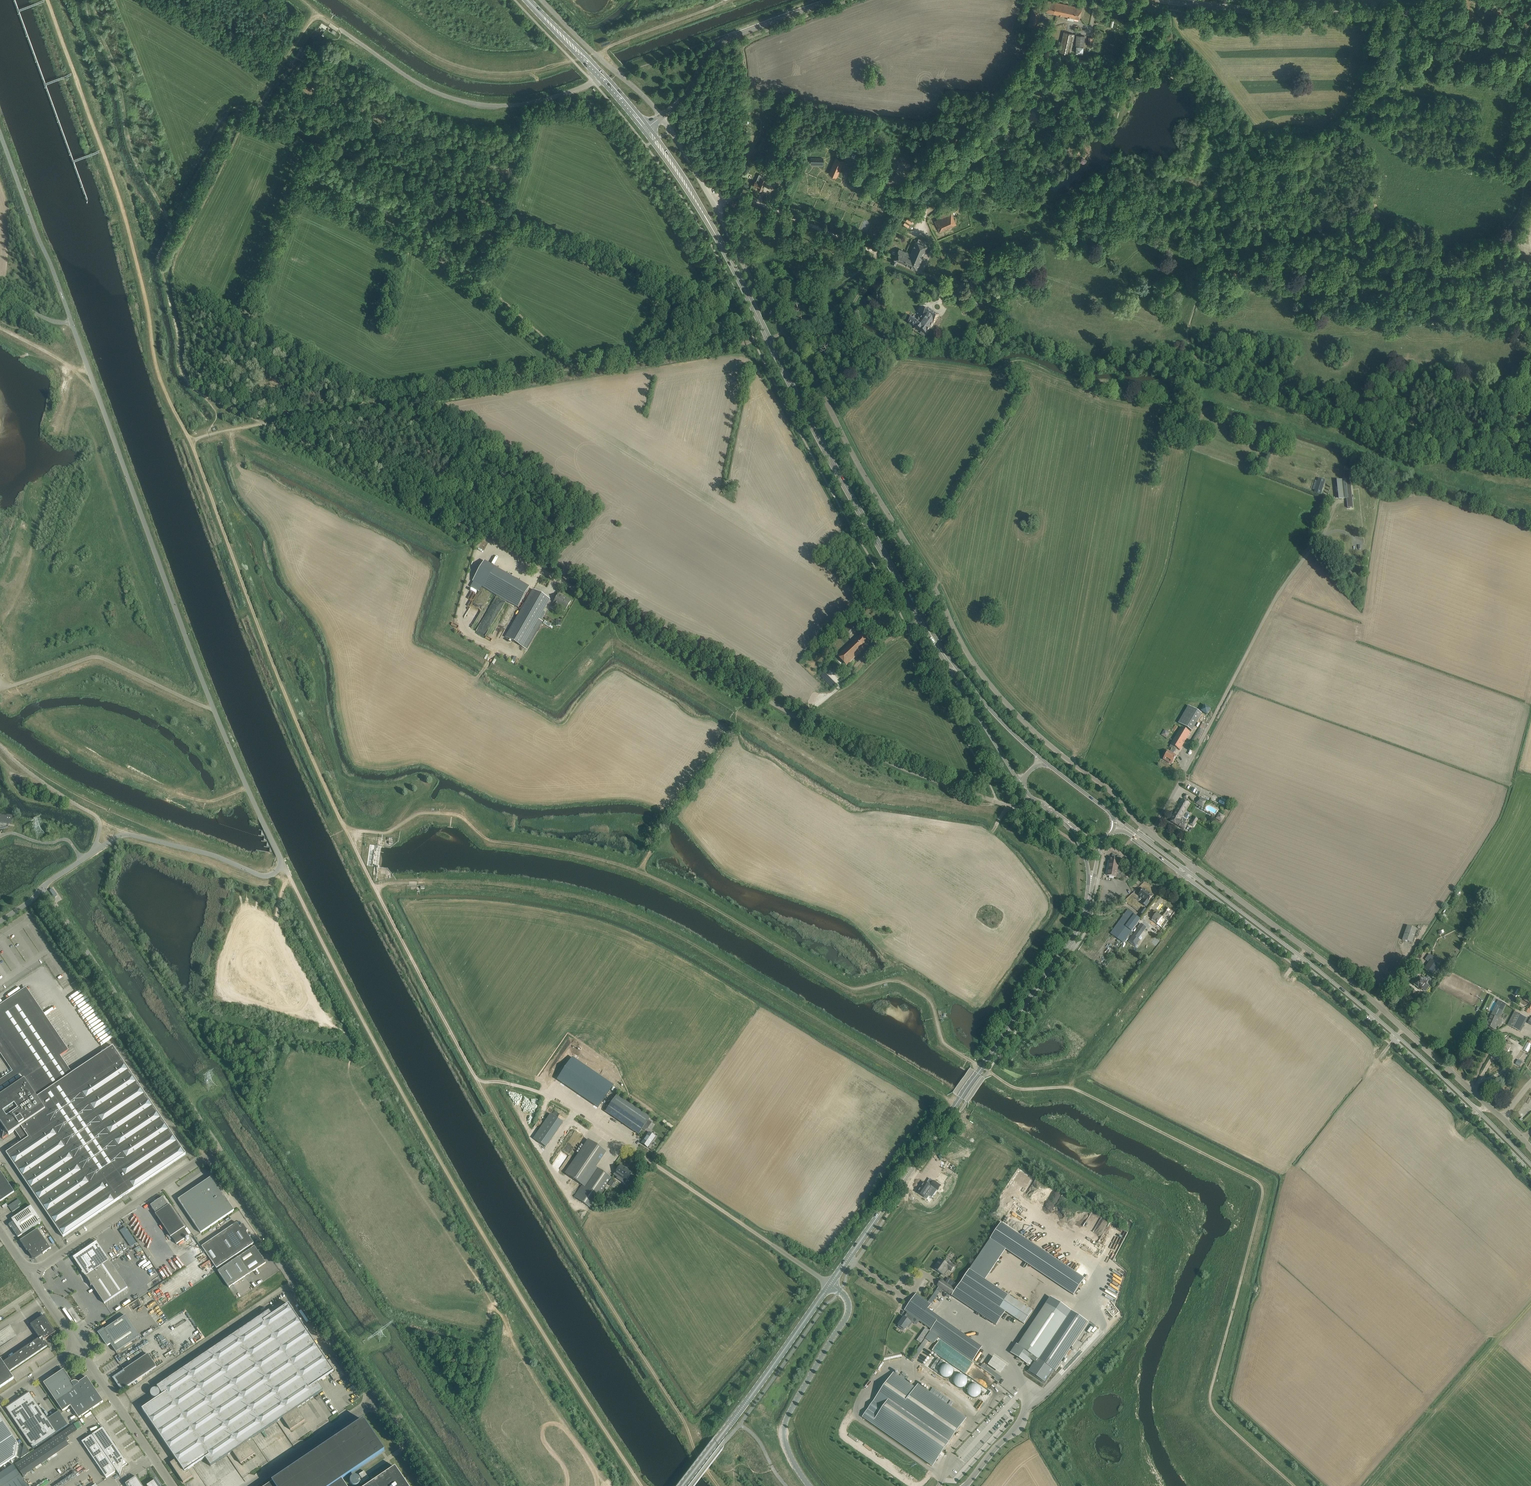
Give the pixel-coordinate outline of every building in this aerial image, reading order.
[(1074,18),(1076,7),(1048,0),(1045,12),(1074,18)] [(1076,7),(1074,18),(1079,19),(1082,8),(1076,7)] [(1032,8),(1029,26),(1038,28),(1041,10),(1032,8)] [(1064,32),(1059,51),(1070,54),(1075,34),(1064,32)] [(1084,47),(1085,36),(1077,35),(1076,46),(1076,53),(1083,54),(1083,47),(1084,47)] [(1096,47),(1096,38),(1089,37),(1088,46),(1092,46),(1092,47),(1096,47)] [(829,172),(837,175),(836,175),(843,159),(844,159),(836,155),(836,156),(837,156),(830,172),(829,172)] [(900,165),(891,182),(899,185),(907,169),(900,165)] [(781,175),(777,173),(773,183),(777,185),(781,175)] [(755,181),(754,185),(758,187),(758,188),(762,190),(767,179),(763,178),(763,176),(759,174),(756,181),(755,181)] [(935,221),(940,232),(956,225),(951,213),(935,221)] [(892,262),(892,263),(896,264),(896,263),(897,261),(898,260),(918,269),(918,268),(925,252),(928,246),(926,245),(927,242),(918,239),(917,241),(916,241),(913,247),(911,254),(899,249),(895,258),(894,258),(893,259),(892,262)] [(968,310),(970,307),(976,311),(981,304),(969,296),(963,303),(965,305),(964,307),(968,310)] [(786,308),(790,315),(795,312),(791,305),(786,308)] [(908,323),(915,328),(921,332),(920,334),(924,337),(926,335),(939,316),(928,309),(920,321),(919,320),(918,321),(916,320),(916,319),(912,317),(908,323)] [(1342,481),(1337,481),(1339,498),(1339,499),(1344,498),(1345,498),(1346,498),(1347,508),(1353,507),(1349,473),(1344,474),(1344,480),(1342,481)] [(1319,479),(1314,493),(1321,495),(1325,480),(1319,479)] [(484,561),(473,581),(518,607),(529,587),(484,561)] [(532,590),(505,637),(527,649),(543,622),(538,619),(541,615),(550,599),(532,590)] [(567,598),(566,599),(558,594),(554,602),(551,606),(555,609),(558,604),(566,609),(571,601),(567,598)] [(853,624),(844,633),(848,638),(858,629),(853,624)] [(861,634),(838,657),(846,666),(870,644),(861,634)] [(1189,706),(1178,723),(1181,725),(1190,730),(1191,731),(1192,729),(1201,714),(1189,706)] [(1165,757),(1163,759),(1167,762),(1169,759),(1173,762),(1176,757),(1173,755),(1176,748),(1180,750),(1190,733),(1181,727),(1171,744),(1169,747),(1172,749),(1169,753),(1168,752),(1165,757)] [(1195,745),(1204,731),(1199,728),(1191,742),(1195,745)] [(1164,729),(1161,735),(1167,738),(1170,732),(1164,729)] [(1196,803),(1203,807),(1206,802),(1199,798),(1196,803)] [(1186,810),(1190,804),(1183,799),(1170,821),(1177,825),(1180,820),(1186,810)] [(1180,820),(1177,825),(1184,829),(1187,825),(1187,824),(1185,823),(1187,820),(1186,820),(1187,818),(1189,818),(1190,815),(1190,814),(1188,813),(1188,811),(1186,810),(1180,820)] [(1215,819),(1221,822),(1225,816),(1219,813),(1215,819)] [(8,827),(8,826),(8,824),(11,824),(12,817),(3,816),(0,815),(0,830),(8,827)] [(1120,868),(1121,864),(1118,864),(1119,860),(1111,859),(1110,860),(1107,876),(1125,879),(1126,876),(1121,875),(1122,868),(1120,868)] [(1141,891),(1138,894),(1139,894),(1139,895),(1144,899),(1141,903),(1146,906),(1149,902),(1148,902),(1152,896),(1143,889),(1141,891)] [(1153,919),(1151,920),(1156,924),(1162,929),(1175,913),(1169,908),(1162,917),(1158,914),(1154,919),(1153,919)] [(1128,910),(1110,933),(1118,939),(1121,941),(1123,943),(1140,919),(1128,910)] [(1140,926),(1128,942),(1135,947),(1140,941),(1138,939),(1145,929),(1146,928),(1141,924),(1140,926)] [(1407,926),(1402,940),(1412,943),(1417,929),(1407,926)] [(1431,960),(1425,969),(1432,974),(1439,965),(1438,964),(1440,961),(1436,959),(1434,962),(1431,960)] [(1416,981),(1414,985),(1418,988),(1421,990),(1422,989),(1424,990),(1427,990),(1429,987),(1428,985),(1427,983),(1429,980),(1431,982),(1433,980),(1427,976),(1426,978),(1423,976),(1422,978),(1419,976),(1419,977),(1416,981)] [(4,1128),(3,1134),(2,1138),(3,1139),(9,1135),(14,1131),(21,1127),(28,1138),(22,1142),(6,1153),(51,1219),(63,1237),(186,1154),(173,1136),(129,1070),(113,1046),(72,1074),(69,1076),(57,1058),(60,1057),(67,1052),(66,1052),(65,1052),(24,991),(25,990),(0,1007),(0,1029),(31,1075),(25,1079),(0,1096),(0,1122),(4,1128)] [(1505,1004),(1498,1000),(1492,1014),(1495,1016),(1495,1015),(1499,1016),(1504,1007),(1505,1004)] [(1516,1012),(1509,1026),(1517,1030),(1524,1016),(1516,1012)] [(1486,1026),(1495,1030),(1498,1023),(1500,1025),(1502,1020),(1491,1015),(1486,1026)] [(1500,1047),(1498,1050),(1505,1055),(1508,1051),(1511,1047),(1506,1044),(1502,1042),(1500,1046),(1500,1047)] [(613,1085),(572,1057),(557,1079),(598,1108),(613,1085)] [(638,1134),(650,1118),(616,1095),(605,1111),(638,1134)] [(551,1114),(533,1139),(546,1148),(563,1123),(551,1114)] [(648,1133),(641,1143),(647,1148),(655,1137),(648,1133)] [(601,1148),(589,1140),(566,1174),(582,1185),(595,1166),(602,1156),(598,1153),(601,1148)] [(954,1172),(957,1167),(948,1161),(945,1166),(954,1172)] [(620,1181),(624,1184),(631,1173),(628,1171),(628,1170),(620,1165),(614,1173),(622,1179),(620,1181)] [(574,1197),(591,1208),(611,1178),(595,1166),(582,1185),(574,1197)] [(14,1192),(0,1171),(0,1201),(14,1192)] [(941,1175),(938,1179),(943,1183),(946,1178),(941,1175)] [(200,1233),(234,1211),(211,1177),(178,1200),(200,1233)] [(930,1187),(924,1183),(918,1193),(927,1199),(934,1188),(937,1190),(941,1186),(934,1181),(930,1187)] [(156,1214),(155,1214),(171,1237),(176,1244),(189,1236),(184,1228),(185,1228),(169,1205),(168,1206),(163,1198),(163,1197),(150,1206),(151,1206),(156,1214)] [(20,1207),(19,1205),(22,1203),(19,1199),(8,1205),(13,1212),(20,1207)] [(18,1237),(41,1221),(31,1206),(12,1219),(13,1222),(9,1225),(11,1228),(11,1227),(18,1237)] [(247,1231),(243,1224),(239,1226),(237,1223),(201,1247),(216,1269),(254,1243),(247,1233),(247,1232),(247,1231)] [(1073,1293),(1084,1276),(997,1223),(984,1244),(981,1243),(974,1254),(977,1255),(968,1268),(971,1270),(989,1242),(1073,1293)] [(1085,1226),(1083,1231),(1089,1234),(1091,1228),(1085,1226)] [(51,1248),(38,1229),(20,1241),(26,1250),(27,1251),(32,1258),(36,1258),(42,1254),(43,1254),(44,1253),(51,1248)] [(86,1277),(109,1261),(97,1242),(73,1258),(83,1272),(82,1272),(82,1273),(84,1275),(86,1277)] [(261,1250),(258,1252),(254,1246),(238,1258),(243,1266),(263,1253),(261,1250)] [(166,1262),(173,1273),(185,1265),(177,1253),(174,1255),(175,1257),(166,1262)] [(265,1256),(263,1253),(243,1266),(238,1258),(228,1264),(239,1281),(266,1263),(262,1258),(265,1256)] [(939,1263),(935,1269),(939,1272),(942,1274),(946,1268),(951,1271),(954,1267),(953,1266),(949,1263),(950,1262),(946,1258),(943,1262),(940,1260),(938,1263),(939,1263)] [(127,1288),(109,1261),(86,1277),(88,1280),(90,1283),(91,1286),(92,1286),(104,1303),(127,1288)] [(229,1288),(239,1281),(228,1264),(218,1271),(229,1288)] [(904,1310),(909,1314),(914,1317),(919,1321),(928,1309),(931,1304),(916,1294),(904,1310)] [(1025,1324),(1036,1307),(1017,1295),(1006,1312),(1025,1324)] [(162,1395),(142,1409),(176,1459),(170,1463),(183,1482),(192,1476),(188,1470),(205,1458),(211,1466),(228,1455),(232,1452),(241,1463),(255,1454),(247,1442),(252,1438),(277,1422),(282,1418),(290,1430),(305,1420),(297,1408),(323,1391),(317,1382),(330,1374),(335,1381),(345,1375),(333,1357),(327,1361),(288,1304),(272,1315),(269,1311),(157,1387),(162,1395)] [(1016,1344),(1011,1353),(1017,1357),(1018,1357),(1017,1358),(1020,1360),(1021,1359),(1028,1364),(1033,1356),(1038,1360),(1064,1322),(1067,1317),(1046,1304),(1018,1345),(1016,1344)] [(911,1321),(914,1317),(909,1314),(906,1318),(904,1317),(898,1325),(899,1326),(898,1327),(903,1330),(904,1329),(905,1330),(907,1326),(909,1327),(913,1322),(911,1321)] [(55,1331),(44,1315),(31,1325),(39,1338),(3,1362),(0,1358),(0,1388),(14,1378),(9,1372),(47,1346),(48,1347),(48,1346),(45,1342),(43,1342),(44,1339),(46,1339),(56,1332),(55,1332),(55,1331)] [(110,1344),(116,1352),(140,1336),(125,1315),(99,1333),(101,1335),(108,1346),(110,1344)] [(1103,1320),(1097,1325),(1101,1328),(1106,1323),(1103,1320)] [(929,1351),(922,1362),(952,1381),(958,1373),(955,1371),(957,1367),(935,1353),(936,1352),(933,1350),(931,1353),(929,1351)] [(115,1378),(118,1383),(118,1384),(118,1385),(119,1385),(120,1385),(123,1389),(121,1390),(121,1391),(156,1366),(148,1354),(123,1370),(125,1372),(115,1378)] [(998,1373),(1004,1365),(992,1356),(986,1364),(998,1373)] [(64,1369),(44,1383),(53,1398),(63,1411),(70,1406),(79,1418),(91,1410),(103,1402),(95,1389),(87,1377),(79,1383),(78,1383),(77,1382),(75,1381),(73,1382),(72,1382),(64,1369)] [(994,1388),(1000,1377),(986,1369),(985,1371),(992,1375),(985,1387),(990,1390),(992,1387),(994,1388)] [(894,1373),(863,1417),(933,1465),(966,1418),(959,1414),(938,1399),(918,1385),(916,1388),(912,1386),(894,1373)] [(1044,1389),(1049,1385),(1043,1379),(1038,1383),(1044,1389)] [(29,1393),(6,1408),(33,1448),(79,1418),(70,1406),(63,1411),(53,1398),(39,1407),(29,1393)] [(15,1457),(19,1444),(0,1416),(0,1467),(15,1457)] [(342,1479),(384,1451),(368,1426),(367,1426),(363,1420),(266,1485),(346,1485),(342,1479)] [(116,1470),(120,1475),(122,1467),(127,1464),(102,1426),(102,1428),(82,1442),(106,1478),(115,1472),(115,1471),(116,1470)] [(61,1433),(15,1464),(23,1475),(69,1444),(65,1439),(61,1433)] [(21,1458),(30,1453),(25,1445),(21,1458)] [(20,1475),(13,1465),(0,1474),(0,1485),(28,1485),(20,1475)] [(395,1466),(366,1485),(408,1485),(395,1466)] [(350,1481),(350,1482),(350,1483),(351,1484),(351,1485),(352,1485),(353,1485),(354,1485),(355,1485),(356,1485),(357,1485),(358,1485),(358,1484),(359,1484),(359,1483),(360,1483),(360,1484),(369,1478),(364,1471),(359,1474),(359,1475),(357,1477),(357,1476),(356,1476),(355,1476),(354,1476),(353,1476),(352,1477),(351,1477),(351,1478),(350,1479),(350,1480),(350,1481)] [(136,1477),(125,1484),(127,1485),(142,1485),(136,1477)]
